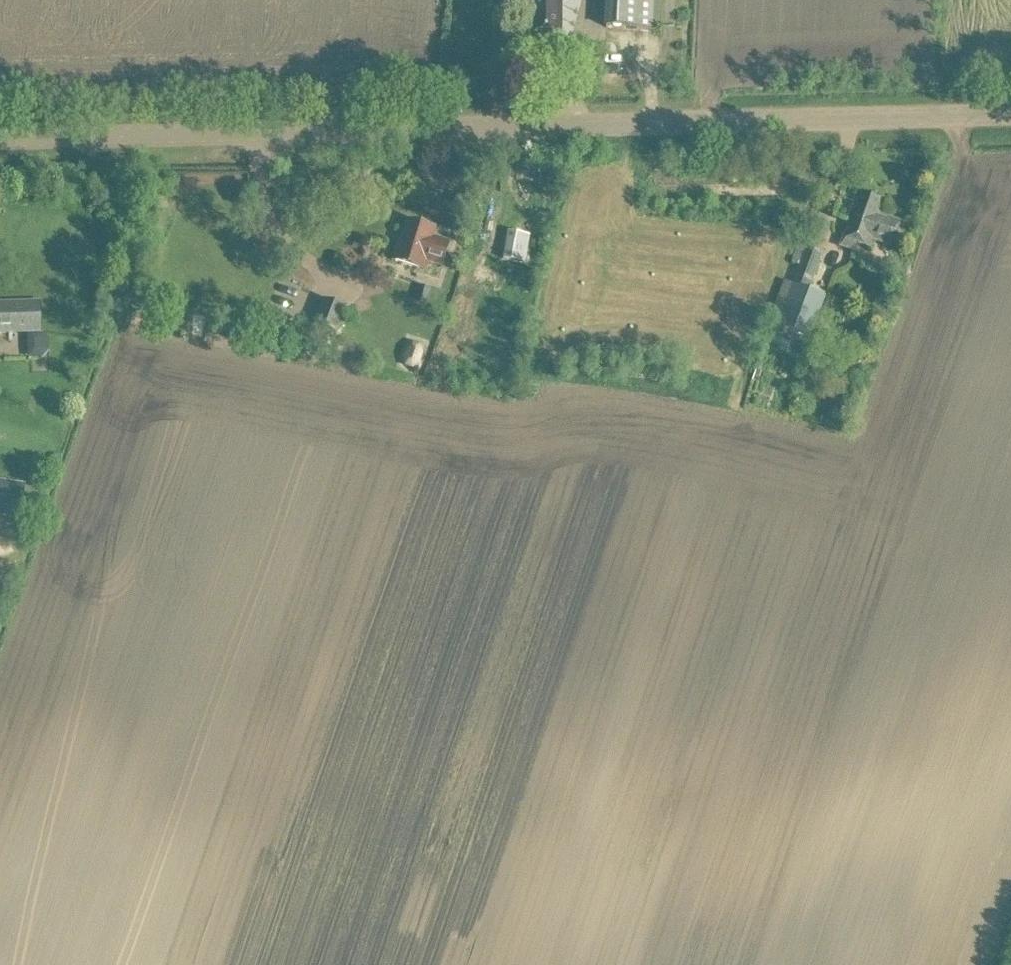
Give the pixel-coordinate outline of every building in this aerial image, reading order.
[(516,20),(529,20),(529,34),(560,34),(560,0),(516,0),(516,20)] [(656,32),(657,32),(659,0),(604,0),(602,30),(656,32)] [(855,203),(839,250),(855,255),(858,246),(869,250),(872,243),(884,247),(884,249),(890,251),(899,224),(886,220),(886,222),(874,217),(879,202),(861,197),(858,204),(855,203)] [(441,269),(449,245),(432,240),(435,232),(406,223),(402,236),(398,235),(390,262),(424,273),(427,264),(441,269)] [(529,237),(509,233),(504,259),(524,263),(529,237)] [(799,267),(792,286),(808,292),(822,253),(798,244),(790,264),(799,267)] [(425,306),(430,290),(420,286),(415,303),(425,306)] [(808,292),(792,286),(776,328),(810,341),(825,299),(808,292)] [(348,306),(322,298),(315,322),(341,330),(348,306)] [(38,336),(39,306),(0,305),(0,335),(38,336)] [(0,482),(0,517),(21,520),(24,486),(0,482)]
